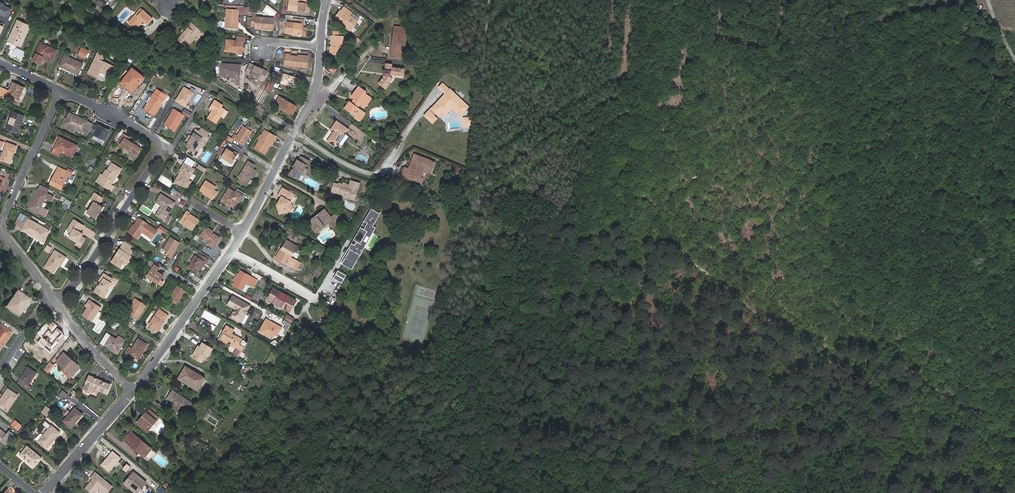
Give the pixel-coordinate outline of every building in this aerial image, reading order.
[(288,9),(305,12),(305,9),(309,10),(310,4),(307,3),(307,2),(300,1),(300,0),(290,0),(288,9)] [(7,18),(11,7),(0,3),(0,15),(7,18)] [(334,18),(342,24),(343,23),(351,29),(357,22),(349,15),(351,13),(344,7),(341,11),(340,10),(334,18)] [(236,20),(238,20),(238,10),(227,9),(226,28),(235,29),(236,20)] [(137,17),(135,15),(129,23),(136,29),(143,21),(147,25),(153,19),(143,10),(137,17)] [(262,26),(262,28),(274,29),(275,17),(257,16),(253,16),(252,24),(252,25),(256,25),(262,26)] [(302,36),(305,21),(296,19),(295,24),(288,22),(286,33),(302,36)] [(18,20),(9,41),(21,46),(30,26),(18,20)] [(188,27),(182,34),(177,39),(187,48),(194,40),(197,36),(200,38),(204,33),(191,23),(188,27)] [(407,42),(409,29),(396,27),(395,39),(396,39),(396,43),(394,43),(393,50),(403,51),(404,42),(407,42)] [(344,51),(343,34),(333,34),(334,52),(344,51)] [(228,50),(245,51),(245,47),(243,47),(243,41),(245,41),(245,37),(238,36),(238,40),(227,39),(226,48),(228,48),(228,50)] [(405,55),(407,42),(404,42),(403,51),(393,50),(392,54),(405,55)] [(43,57),(53,61),(57,50),(41,43),(33,60),(40,63),(43,57)] [(85,59),(89,51),(82,48),(79,55),(85,59)] [(100,72),(103,73),(102,76),(108,79),(109,76),(113,67),(102,61),(106,53),(100,50),(89,73),(98,77),(100,72)] [(289,65),(302,67),(303,56),(289,55),(290,53),(285,53),(284,64),(289,65)] [(65,55),(60,66),(79,75),(83,64),(65,55)] [(240,85),(242,65),(222,63),(221,72),(229,73),(229,77),(237,77),(237,79),(236,79),(236,83),(239,85),(240,85)] [(386,88),(390,82),(395,75),(404,76),(405,69),(392,67),(392,64),(387,63),(386,70),(384,70),(384,73),(386,73),(385,76),(380,83),(386,88)] [(268,70),(255,65),(251,75),(264,80),(268,70)] [(118,69),(113,67),(109,76),(113,78),(118,69)] [(133,68),(125,78),(127,80),(123,85),(133,92),(144,77),(133,68)] [(280,82),(295,87),(298,77),(283,73),(280,82)] [(395,75),(390,82),(391,83),(396,77),(404,78),(404,76),(395,75)] [(25,87),(13,82),(9,91),(0,87),(0,95),(6,98),(8,94),(19,100),(25,87)] [(269,83),(265,90),(270,93),(274,85),(269,83)] [(174,101),(184,107),(193,93),(183,86),(174,101)] [(363,103),(364,104),(367,100),(366,99),(370,95),(366,92),(367,91),(359,86),(352,95),(354,97),(355,98),(352,102),(351,101),(350,100),(345,106),(361,118),(366,111),(360,107),(363,103)] [(154,93),(144,109),(155,115),(167,96),(161,92),(159,96),(154,93)] [(432,108),(438,114),(442,110),(445,113),(450,108),(457,109),(464,115),(470,108),(453,92),(449,92),(448,96),(443,97),(432,108)] [(289,103),(273,93),(268,102),(285,111),(289,103)] [(367,100),(364,104),(366,105),(373,97),(370,95),(366,99),(367,100)] [(224,119),(228,111),(221,108),(223,104),(213,99),(208,109),(210,109),(206,119),(216,124),(220,117),(224,119)] [(442,110),(438,114),(439,115),(442,113),(445,116),(451,110),(456,111),(462,117),(464,115),(457,109),(450,108),(445,113),(442,110)] [(174,109),(165,124),(175,131),(185,116),(174,109)] [(7,128),(18,133),(24,116),(13,112),(7,128)] [(76,130),(87,135),(92,124),(70,114),(67,120),(66,119),(62,126),(75,133),(76,130)] [(337,146),(349,129),(337,120),(331,129),(335,131),(329,140),(337,146)] [(90,138),(102,144),(109,131),(93,123),(89,132),(93,134),(90,138)] [(244,145),(252,132),(243,126),(235,139),(244,145)] [(196,130),(192,137),(189,135),(186,140),(189,142),(186,146),(189,148),(186,152),(195,157),(201,148),(203,148),(209,138),(196,130)] [(265,130),(255,148),(266,154),(274,140),(275,140),(277,137),(265,130)] [(138,156),(142,150),(133,144),(134,144),(125,138),(127,135),(123,133),(117,143),(129,151),(138,156)] [(60,137),(52,153),(59,156),(61,152),(73,157),(78,145),(60,137)] [(10,164),(17,146),(7,143),(1,160),(10,164)] [(222,156),(227,150),(221,146),(217,153),(222,156)] [(232,164),(237,156),(234,154),(234,153),(227,149),(227,150),(222,156),(220,161),(230,167),(232,164)] [(430,172),(434,163),(414,154),(411,162),(412,162),(409,169),(404,167),(401,176),(408,180),(409,178),(420,182),(421,179),(420,176),(422,171),(424,169),(430,172)] [(301,156),(299,160),(298,159),(294,167),(295,168),(294,170),(293,169),(289,175),(299,180),(301,175),(302,174),(305,168),(307,165),(308,165),(311,161),(301,156)] [(249,161),(238,178),(247,183),(251,176),(253,177),(257,170),(254,168),(256,165),(249,161)] [(176,183),(187,190),(192,182),(189,180),(195,169),(185,162),(180,170),(183,172),(176,183)] [(107,171),(106,170),(103,175),(101,174),(96,181),(111,191),(114,186),(111,184),(116,175),(117,176),(122,169),(112,163),(107,171)] [(453,172),(460,175),(462,169),(455,166),(453,172)] [(70,177),(72,173),(67,170),(65,174),(57,171),(50,184),(61,190),(68,176),(70,177)] [(206,180),(200,190),(211,197),(210,198),(213,200),(218,192),(215,190),(217,187),(206,180)] [(360,183),(351,181),(350,185),(347,184),(344,183),(342,184),(339,183),(339,184),(334,183),(332,191),(332,193),(335,193),(344,195),(345,198),(355,200),(360,183)] [(41,185),(39,189),(44,192),(47,193),(49,189),(41,185)] [(221,201),(234,209),(239,201),(242,196),(236,193),(229,188),(221,201)] [(283,188),(279,195),(282,197),(277,205),(280,214),(291,211),(293,208),(291,201),(295,195),(283,188)] [(38,189),(29,208),(45,216),(48,210),(41,207),(46,198),(52,201),(54,197),(47,193),(44,192),(39,189),(38,189)] [(242,196),(239,201),(240,201),(245,194),(238,190),(236,193),(242,196)] [(103,198),(95,192),(90,199),(94,201),(87,213),(96,219),(104,207),(99,205),(103,198)] [(156,215),(164,220),(164,221),(167,223),(171,217),(168,215),(175,203),(161,194),(156,202),(162,206),(156,215)] [(325,209),(308,223),(316,233),(329,223),(333,228),(343,220),(337,213),(331,217),(325,209)] [(187,210),(180,221),(183,223),(183,224),(193,230),(200,219),(190,214),(191,212),(187,210)] [(347,251),(348,252),(341,264),(350,269),(358,255),(359,256),(363,247),(360,245),(367,233),(370,235),(374,229),(371,228),(378,215),(370,211),(347,251)] [(44,242),(50,231),(28,218),(28,217),(21,213),(18,219),(25,223),(22,228),(22,229),(44,242)] [(128,232),(138,239),(142,232),(152,239),(158,230),(139,218),(135,225),(134,224),(128,232)] [(22,228),(25,223),(18,219),(15,224),(22,228)] [(74,219),(67,230),(72,233),(69,237),(77,242),(76,245),(79,248),(85,238),(82,236),(83,234),(80,232),(84,226),(74,219)] [(206,226),(200,235),(208,240),(207,244),(214,248),(221,237),(212,233),(213,231),(206,226)] [(360,245),(363,247),(370,235),(367,233),(360,245)] [(165,255),(171,258),(176,249),(180,243),(171,237),(163,249),(167,252),(165,255)] [(301,262),(291,257),(296,245),(284,239),(274,260),(297,271),(301,262)] [(123,245),(112,263),(120,268),(123,263),(126,265),(131,257),(130,256),(133,251),(130,249),(123,245)] [(44,267),(54,273),(58,266),(60,267),(66,257),(55,250),(44,267)] [(347,251),(340,263),(341,264),(348,252),(347,251)] [(198,257),(195,255),(188,267),(198,273),(205,261),(207,262),(209,259),(207,258),(200,254),(200,253),(198,257)] [(154,264),(146,277),(159,284),(164,275),(158,271),(160,268),(154,264)] [(241,271),(239,274),(233,285),(243,290),(247,283),(250,285),(254,278),(241,271)] [(337,272),(335,275),(343,280),(345,277),(337,272)] [(95,292),(104,298),(108,292),(107,291),(112,284),(115,286),(119,280),(116,279),(112,279),(104,274),(102,277),(104,278),(95,292)] [(178,285),(168,299),(177,304),(186,291),(178,285)] [(274,288),(268,300),(290,312),(297,300),(274,288)] [(17,291),(7,307),(18,315),(29,300),(17,291)] [(241,323),(241,322),(245,324),(249,316),(246,314),(250,306),(233,296),(228,305),(235,309),(231,317),(241,323)] [(82,315),(92,321),(101,307),(91,302),(92,301),(89,300),(85,306),(87,308),(82,315)] [(146,305),(137,300),(129,313),(137,319),(146,305)] [(158,330),(168,315),(160,309),(149,324),(151,325),(149,328),(156,333),(158,330)] [(288,314),(285,319),(292,323),(294,318),(288,314)] [(1,324),(0,325),(0,348),(12,331),(1,324)] [(233,333),(235,329),(226,325),(223,333),(224,333),(220,340),(227,343),(229,341),(232,342),(230,345),(236,349),(239,344),(242,338),(233,333)] [(45,352),(58,340),(50,331),(37,342),(45,352)] [(101,343),(105,345),(110,335),(107,333),(101,343)] [(117,339),(110,335),(105,345),(117,353),(125,339),(119,336),(117,339)] [(132,348),(129,346),(125,352),(129,355),(130,354),(138,358),(142,351),(143,351),(148,344),(138,339),(132,348)] [(192,357),(202,362),(206,356),(208,357),(213,349),(203,343),(198,351),(196,350),(192,357)] [(239,344),(236,349),(242,352),(245,347),(239,344)] [(64,352),(56,361),(73,376),(80,369),(74,363),(75,362),(64,352)] [(205,378),(186,366),(178,378),(181,380),(182,378),(199,389),(205,378)] [(28,367),(18,382),(29,389),(30,387),(28,386),(37,373),(28,367)] [(107,394),(111,385),(89,375),(84,388),(93,392),(95,389),(107,394)] [(8,389),(0,401),(0,407),(7,411),(18,395),(8,389)] [(66,398),(69,395),(63,390),(59,395),(63,398),(64,397),(66,398)] [(193,403),(172,390),(167,398),(174,403),(173,405),(185,414),(193,403)] [(46,417),(51,410),(45,406),(40,412),(46,417)] [(83,415),(75,408),(64,421),(71,428),(83,415)] [(145,416),(138,424),(148,432),(159,418),(149,409),(143,415),(145,416)] [(45,420),(42,424),(48,429),(43,435),(38,441),(46,449),(60,433),(45,420)] [(15,421),(11,426),(17,430),(21,425),(15,421)] [(9,431),(7,434),(0,428),(0,443),(4,447),(14,435),(9,431)] [(124,440),(128,443),(135,434),(131,431),(124,440)] [(152,449),(135,434),(128,443),(139,453),(141,450),(147,455),(152,449)] [(27,446),(20,455),(35,467),(42,458),(27,446)] [(113,452),(102,465),(109,471),(121,458),(113,452)] [(104,492),(107,492),(113,487),(95,472),(91,478),(93,479),(86,488),(92,492),(95,492),(99,489),(104,492)]
